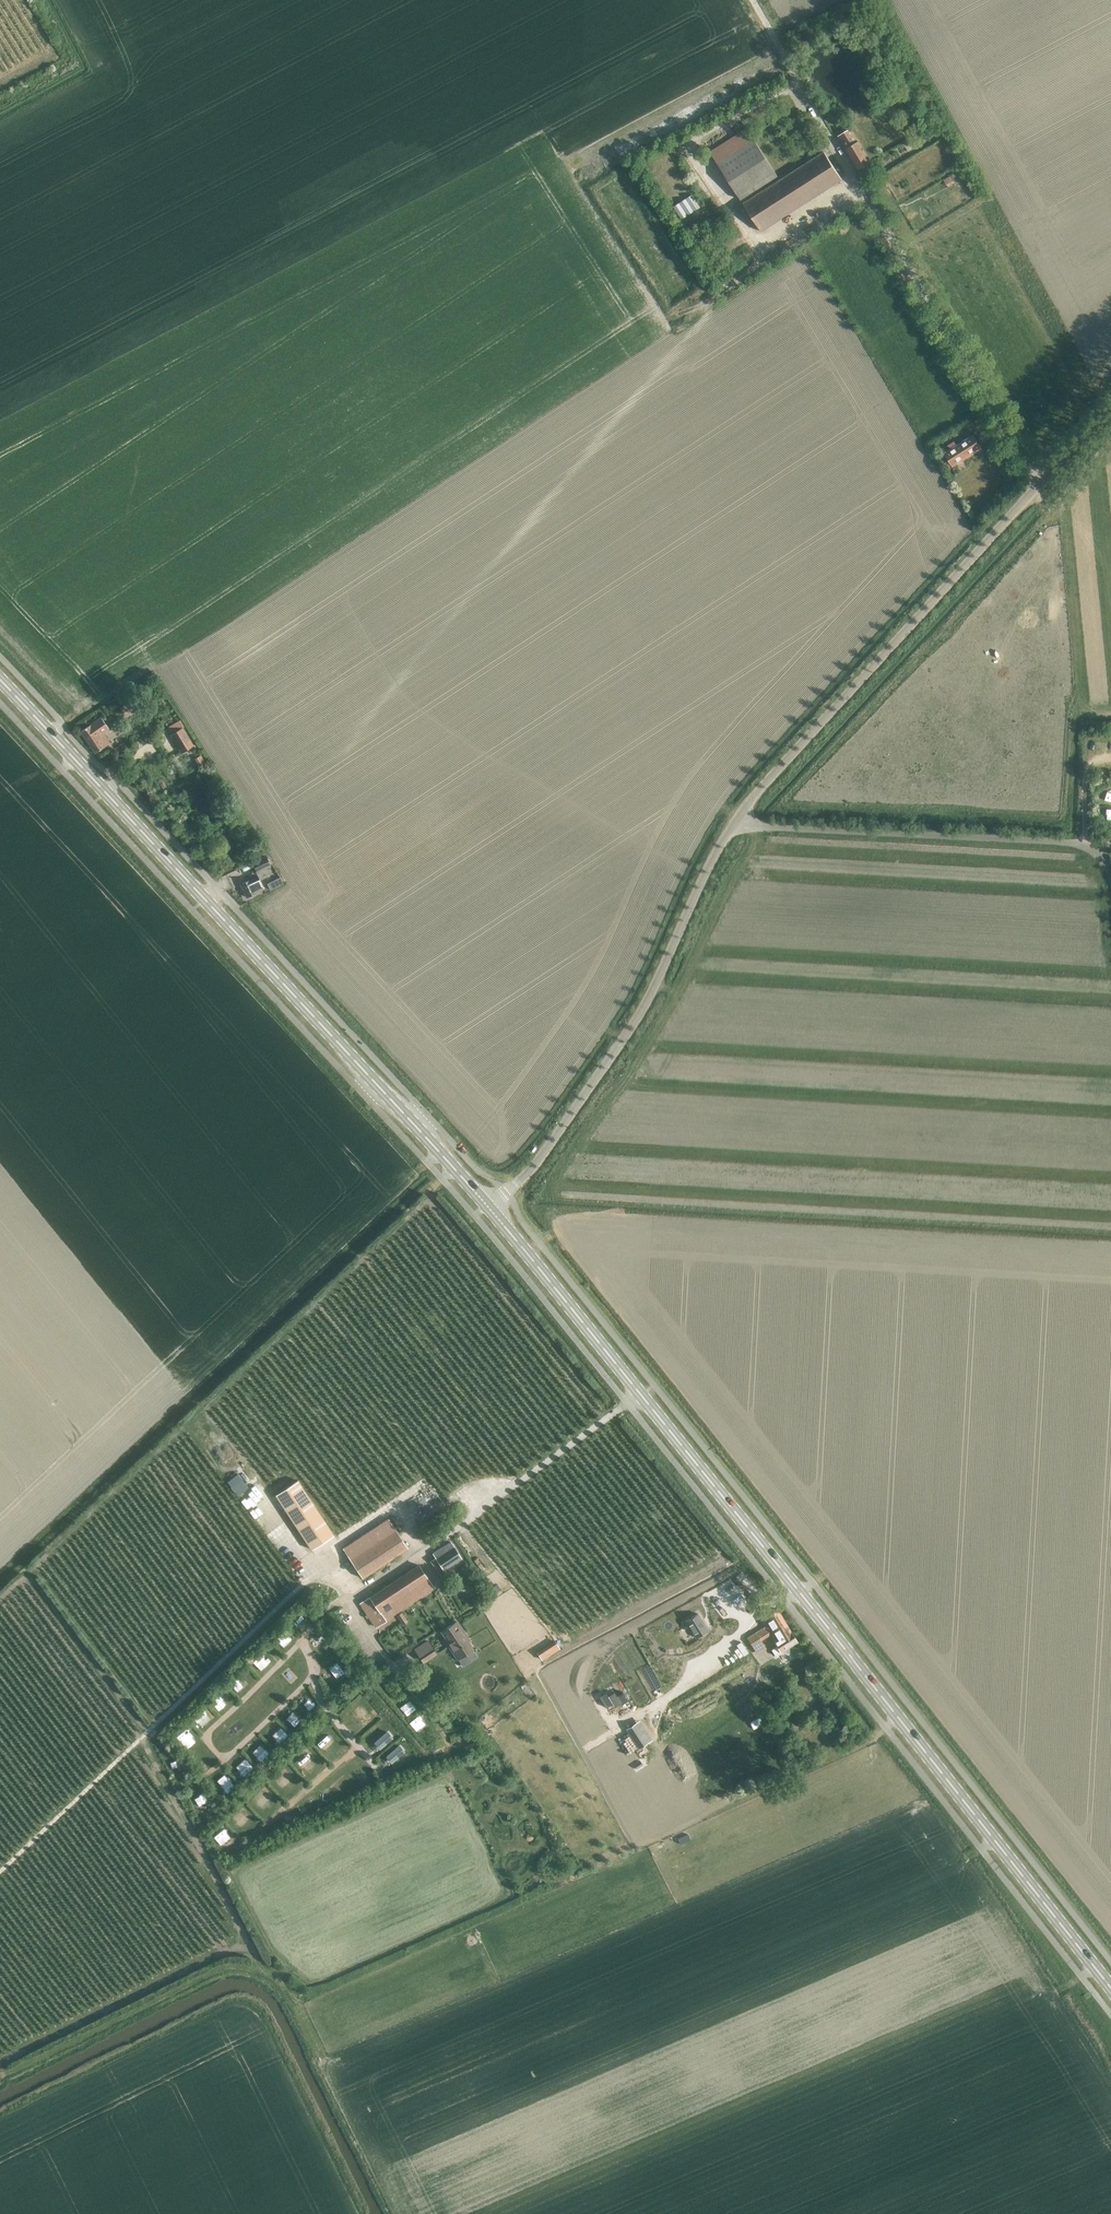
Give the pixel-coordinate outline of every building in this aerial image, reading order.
[(710,151),(718,163),(741,199),(778,175),(747,127),(710,151)] [(859,142),(863,140),(860,135),(856,137),(850,128),(837,136),(858,169),(870,161),(859,142)] [(760,231),(784,216),(790,211),(842,179),(824,151),(742,203),(760,231)] [(980,452),(982,450),(973,436),(945,454),(950,463),(948,464),(949,466),(951,465),(952,466),(978,450),(980,452)] [(172,734),(171,735),(182,753),(197,743),(182,720),(168,728),(172,734)] [(94,752),(109,742),(95,721),(80,731),(94,752)] [(256,872),(271,866),(266,856),(252,863),(256,872)] [(246,897),(264,889),(258,876),(240,884),(246,897)] [(275,1495),(311,1549),(334,1534),(298,1480),(275,1495)] [(389,1518),(343,1549),(362,1578),(408,1548),(389,1518)] [(440,1573),(463,1558),(452,1541),(435,1553),(438,1559),(433,1562),(440,1573)] [(377,1626),(435,1588),(419,1564),(362,1603),(377,1626)] [(777,1655),(798,1641),(777,1609),(761,1620),(765,1627),(749,1637),(757,1649),(765,1644),(762,1640),(770,1635),(777,1646),(773,1648),(777,1655)] [(708,1630),(697,1613),(686,1621),(697,1637),(708,1630)] [(466,1633),(461,1625),(457,1620),(443,1629),(452,1643),(450,1644),(458,1657),(473,1648),(464,1634),(466,1633)] [(424,1661),(437,1653),(428,1639),(416,1647),(424,1661)]
